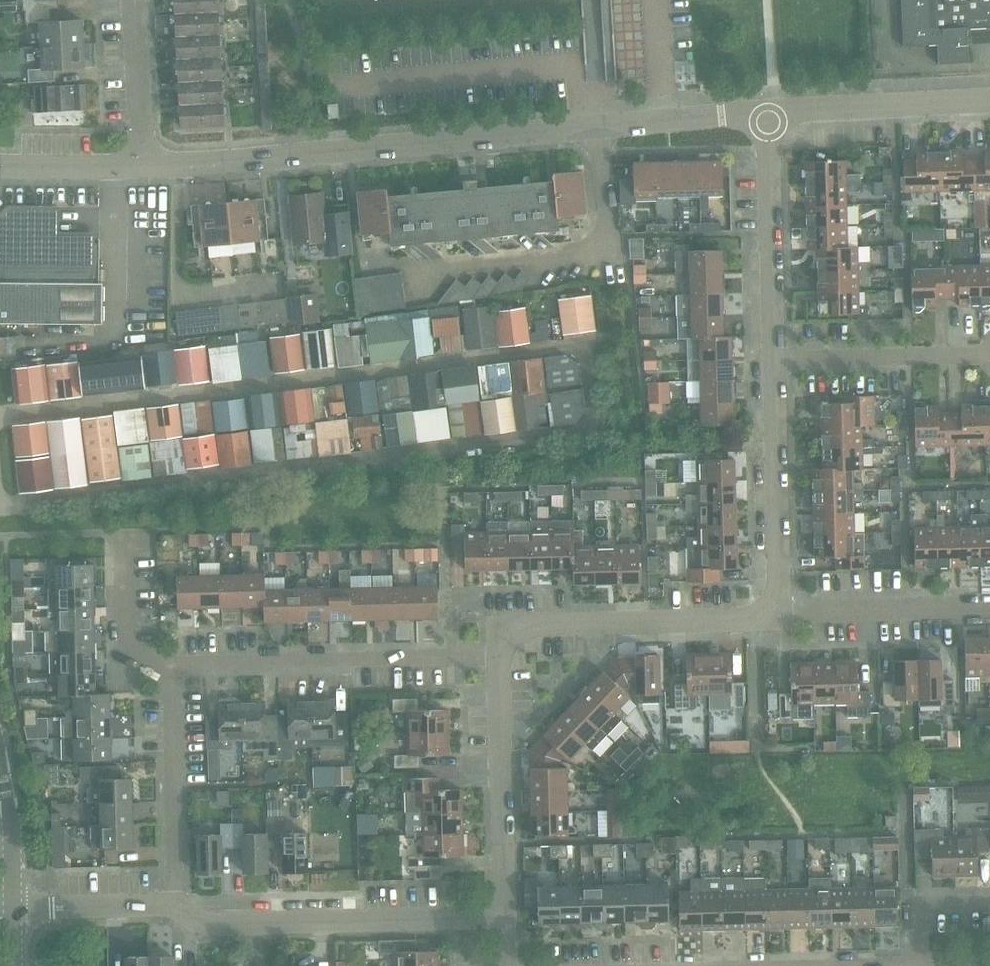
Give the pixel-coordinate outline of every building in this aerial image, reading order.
[(23,10),(59,9),(59,0),(23,0),(23,10)] [(176,13),(218,11),(217,0),(175,0),(176,13)] [(938,64),(968,63),(966,29),(989,28),(989,0),(900,0),(903,47),(937,45),(938,64)] [(254,4),(255,16),(266,15),(266,4),(254,4)] [(59,10),(59,9),(23,10),(23,12),(25,12),(26,24),(40,23),(41,45),(83,43),(82,20),(52,21),(51,10),(59,10)] [(176,13),(177,36),(219,34),(218,11),(176,13)] [(255,16),(255,27),(267,26),(266,15),(255,16)] [(255,27),(256,38),(267,38),(267,26),(255,27)] [(178,59),(220,57),(219,34),(177,36),(178,59)] [(256,38),(256,50),(268,49),(267,38),(256,38)] [(84,66),(83,43),(41,45),(42,69),(28,69),(28,81),(54,80),(54,68),(84,66)] [(256,50),(257,61),(268,60),(268,49),(256,50)] [(179,82),(221,80),(220,57),(178,59),(179,82)] [(257,61),(258,72),(269,72),(268,60),(257,61)] [(258,72),(258,84),(269,83),(269,72),(258,72)] [(180,105),(222,103),(221,80),(179,82),(180,105)] [(258,84),(259,95),(270,95),(269,83),(258,84)] [(31,112),(87,109),(85,84),(35,86),(36,99),(31,100),(31,112)] [(259,95),(259,106),(270,106),(270,95),(259,95)] [(180,105),(181,128),(223,126),(222,103),(180,105)] [(333,104),(327,104),(328,119),(334,119),(338,118),(337,103),(333,104)] [(259,106),(260,118),(271,117),(270,106),(259,106)] [(260,118),(260,129),(271,129),(271,117),(260,118)] [(892,146),(879,147),(879,156),(892,156),(892,146)] [(940,191),(939,146),(932,146),(927,151),(916,151),(917,159),(904,159),(905,192),(910,192),(940,191)] [(939,146),(940,191),(974,190),(973,158),(961,158),(961,150),(950,151),(945,146),(939,146)] [(974,190),(989,190),(989,149),(985,150),(985,157),(973,158),(974,190)] [(677,162),(678,195),(700,195),(698,161),(677,162)] [(722,205),(722,194),(721,161),(698,161),(700,195),(700,209),(708,209),(708,205),(722,205)] [(848,174),(846,176),(845,161),(805,162),(806,184),(860,183),(860,174),(848,174)] [(657,195),(656,162),(633,163),(634,179),(620,179),(620,204),(634,204),(634,196),(657,195)] [(656,162),(657,195),(678,195),(677,162),(656,162)] [(883,182),(892,182),(892,169),(883,170),(883,182)] [(387,189),(358,192),(362,235),(390,232),(391,246),(560,230),(558,216),(586,214),(582,171),(553,174),(554,187),(478,194),(477,180),(463,181),(464,196),(388,203),(387,189)] [(892,182),(883,182),(884,195),(892,194),(892,182)] [(806,206),(846,205),(846,191),(860,190),(860,183),(806,184),(806,206)] [(905,192),(901,192),(901,201),(910,200),(910,192),(905,192)] [(332,255),(352,253),(348,213),(329,215),(329,217),(325,218),(322,194),(290,197),(294,244),(327,241),(327,238),(331,238),(332,255)] [(266,218),(271,218),(270,202),(264,203),(264,199),(191,206),(192,210),(186,210),(188,226),(193,225),(195,247),(268,240),(266,218)] [(807,227),(847,226),(846,205),(806,206),(807,227)] [(102,285),(99,285),(99,241),(98,241),(98,244),(79,244),(79,234),(59,234),(59,208),(8,208),(0,216),(0,324),(102,325),(102,285)] [(884,225),(893,225),(893,212),(884,213),(884,225)] [(634,218),(622,219),(622,232),(634,232),(634,218)] [(657,232),(657,224),(646,224),(646,232),(657,232)] [(657,224),(657,232),(668,231),(668,224),(657,224)] [(893,225),(884,225),(885,238),(893,238),(893,225)] [(847,226),(807,227),(807,249),(817,249),(847,247),(847,226)] [(956,228),(945,228),(946,239),(956,238),(956,228)] [(923,229),(911,229),(911,242),(919,242),(923,237),(923,229)] [(893,246),(888,246),(888,257),(902,257),(902,246),(893,246)] [(818,271),(870,270),(870,261),(858,261),(857,247),(847,247),(817,249),(818,271)] [(690,273),(722,272),(722,250),(677,251),(678,273),(690,273)] [(633,274),(646,274),(646,265),(633,266),(633,274)] [(982,310),(980,265),(946,266),(947,299),(959,298),(959,306),(970,306),(975,310),(982,310)] [(982,310),(988,310),(989,308),(989,265),(980,265),(982,310)] [(947,299),(946,266),(911,267),(912,312),(920,312),(924,307),(935,307),(935,299),(947,299)] [(818,292),(858,291),(858,276),(870,276),(870,270),(818,271),(818,292)] [(691,295),(723,294),(722,272),(690,273),(691,295)] [(401,273),(377,276),(379,288),(403,285),(401,273)] [(498,282),(487,298),(503,296),(515,280),(505,273),(498,282)] [(646,274),(633,274),(634,283),(646,283),(646,274)] [(489,275),(482,284),(470,300),(487,298),(498,282),(489,275)] [(382,311),(380,299),(379,288),(377,276),(355,279),(359,314),(382,311)] [(466,286),(454,302),(470,300),(482,284),(473,277),(466,286)] [(894,290),(903,290),(903,277),(894,277),(894,290)] [(466,286),(457,279),(438,304),(454,302),(466,286)] [(380,299),(404,296),(403,285),(379,288),(380,299)] [(903,290),(894,290),(895,303),(903,302),(903,290)] [(858,313),(858,320),(868,320),(868,305),(859,305),(858,291),(818,292),(819,314),(858,313)] [(289,323),(290,325),(320,322),(317,293),(286,297),(286,299),(289,323)] [(678,316),(723,315),(723,294),(691,295),(691,315),(678,315),(678,316)] [(380,299),(382,311),(406,308),(404,296),(380,299)] [(557,301),(562,337),(594,333),(589,297),(557,301)] [(289,323),(286,299),(274,300),(277,324),(289,323)] [(277,324),(274,300),(262,302),(265,326),(277,324)] [(265,326),(262,302),(249,303),(252,327),(265,326)] [(252,327),(249,303),(237,305),(240,329),(252,327)] [(240,329),(237,305),(225,307),(228,330),(240,329)] [(493,305),(462,308),(467,351),(498,347),(493,305)] [(557,305),(527,309),(529,335),(530,343),(550,340),(548,327),(560,325),(557,305)] [(460,316),(458,306),(429,309),(433,338),(440,337),(442,349),(451,353),(465,351),(464,334),(460,335),(458,317),(460,316)] [(228,330),(225,307),(213,308),(216,332),(228,330)] [(495,311),(499,347),(517,345),(529,343),(525,307),(495,311)] [(216,332),(213,308),(200,310),(203,333),(216,332)] [(639,317),(651,317),(651,308),(638,308),(639,317)] [(429,309),(395,313),(401,359),(435,355),(433,338),(429,309)] [(203,333),(200,310),(188,311),(191,335),(203,333)] [(191,335),(188,311),(176,313),(179,336),(191,335)] [(369,356),(370,363),(401,359),(395,313),(364,317),(367,333),(369,356)] [(678,339),(700,338),(724,337),(724,336),(723,315),(678,316),(678,339)] [(651,317),(639,317),(639,327),(652,326),(651,317)] [(349,322),(333,324),(338,367),(364,364),(363,357),(368,356),(367,333),(349,335),(349,322)] [(330,327),(300,332),(300,333),(305,368),(305,372),(336,367),(330,327)] [(206,336),(213,382),(271,374),(269,360),(270,360),(268,346),(267,340),(237,345),(235,332),(206,336)] [(300,333),(270,337),(275,372),(305,368),(300,333)] [(700,338),(700,359),(733,358),(732,336),(724,336),(724,337),(700,338)] [(81,374),(83,393),(103,391),(104,394),(125,391),(125,388),(145,386),(142,357),(141,344),(77,351),(81,374)] [(205,347),(175,350),(179,386),(209,383),(205,347)] [(174,351),(143,355),(148,388),(178,384),(174,351)] [(644,360),(657,360),(657,351),(643,352),(644,360)] [(548,388),(568,385),(582,383),(580,363),(565,354),(544,357),(546,373),(548,388)] [(508,362),(513,395),(545,391),(541,357),(508,362)] [(701,381),(733,380),(733,358),(700,359),(701,381)] [(657,360),(644,360),(644,369),(644,370),(657,370),(657,360)] [(48,391),(50,391),(51,401),(80,399),(79,378),(78,361),(46,364),(46,368),(48,391)] [(508,362),(478,366),(482,394),(485,394),(485,395),(512,391),(508,362)] [(46,364),(13,367),(16,403),(49,401),(48,391),(46,368),(46,364)] [(474,365),(442,370),(447,405),(479,400),(475,374),(474,366),(474,365)] [(408,374),(413,410),(413,411),(447,406),(447,405),(442,370),(408,374)] [(413,410),(408,374),(387,377),(376,381),(380,414),(383,414),(413,410)] [(375,378),(342,382),(343,384),(345,409),(360,407),(378,405),(375,378)] [(701,402),(734,402),(733,380),(701,381),(701,402)] [(669,382),(649,382),(649,395),(649,404),(662,403),(662,402),(670,402),(669,382)] [(343,384),(311,387),(315,420),(346,416),(345,409),(343,384)] [(311,387),(277,391),(280,425),(305,422),(306,422),(314,422),(315,421),(315,420),(311,387)] [(550,394),(555,424),(555,426),(576,422),(586,408),(583,388),(550,394)] [(250,431),(280,427),(280,425),(277,391),(245,395),(250,431)] [(513,395),(511,395),(515,429),(520,429),(540,426),(538,407),(549,405),(548,391),(545,391),(513,395)] [(846,396),(846,403),(821,404),(822,426),(862,425),(875,425),(874,395),(846,396)] [(501,398),(480,401),(482,417),(484,434),(515,429),(511,397),(501,398)] [(245,398),(211,402),(215,431),(248,428),(245,398)] [(186,435),(213,431),(210,399),(181,403),(186,435)] [(447,406),(452,438),(483,434),(479,400),(447,405),(447,406)] [(950,413),(951,446),(985,445),(984,400),(977,400),(973,405),(962,405),(962,413),(950,413)] [(951,446),(950,413),(938,413),(938,406),(927,406),(922,401),(914,402),(916,446),(951,446)] [(734,402),(701,402),(702,425),(734,424),(734,402)] [(180,403),(145,407),(150,441),(184,436),(185,436),(180,403)] [(662,403),(649,404),(649,413),(662,412),(662,403)] [(447,406),(413,411),(417,442),(452,438),(447,406)] [(145,407),(114,411),(118,445),(150,441),(145,407)] [(413,411),(383,415),(387,446),(417,442),(413,411)] [(898,424),(906,424),(906,411),(897,412),(898,424)] [(360,438),(362,450),(384,447),(379,413),(361,416),(347,417),(350,439),(360,438)] [(90,482),(121,478),(113,414),(81,418),(90,482)] [(352,451),(350,439),(347,417),(315,421),(314,422),(319,455),(352,451)] [(50,456),(53,487),(85,483),(78,419),(46,423),(50,456)] [(49,453),(45,421),(13,425),(17,457),(49,453)] [(286,460),(319,455),(314,422),(305,423),(305,440),(297,441),(296,427),(283,428),(285,443),(284,443),(286,460)] [(906,424),(898,424),(898,437),(907,436),(906,424)] [(862,440),(862,425),(822,426),(822,448),(874,446),(874,439),(862,440)] [(286,460),(284,443),(282,426),(280,427),(250,431),(254,464),(286,460)] [(247,429),(215,433),(219,465),(219,467),(251,463),(247,429)] [(184,436),(185,447),(187,469),(219,465),(215,433),(185,438),(185,436),(184,436)] [(184,436),(150,441),(154,477),(187,473),(184,447),(185,447),(184,436)] [(148,444),(118,447),(122,476),(123,481),(152,478),(151,473),(150,462),(148,444)] [(822,448),(823,469),(853,469),(863,469),(862,454),(874,454),(874,446),(822,448)] [(899,468),(907,468),(907,455),(898,455),(899,468)] [(32,458),(15,460),(19,494),(53,490),(50,456),(32,458)] [(737,481),(736,459),(690,460),(690,469),(698,469),(699,482),(737,481)] [(813,469),(813,491),(853,490),(853,469),(823,469),(813,469)] [(647,483),(656,483),(656,470),(646,470),(647,483)] [(884,477),(880,482),(880,490),(891,489),(891,488),(890,478),(890,477),(884,477)] [(891,489),(900,489),(899,477),(890,477),(890,478),(891,488),(891,489)] [(687,505),(737,504),(737,481),(699,482),(699,494),(687,495),(687,505)] [(656,483),(647,483),(647,496),(657,496),(656,483)] [(551,495),(551,485),(539,485),(539,495),(551,495)] [(551,485),(551,495),(565,494),(565,485),(551,485)] [(616,489),(616,499),(641,499),(641,488),(616,489)] [(595,500),(595,489),(582,490),(582,500),(595,500)] [(595,489),(595,500),(616,499),(616,489),(595,489)] [(900,489),(891,489),(891,502),(900,502),(900,489)] [(853,490),(813,491),(814,513),(854,512),(853,498),(863,497),(863,490),(853,490)] [(979,499),(978,490),(967,491),(967,499),(979,499)] [(979,499),(989,499),(989,490),(978,490),(979,499)] [(509,502),(508,491),(496,492),(496,502),(509,502)] [(508,491),(509,502),(522,501),(522,491),(508,491)] [(936,500),(936,491),(923,492),(924,500),(936,500)] [(936,491),(936,500),(949,500),(948,491),(936,491)] [(466,502),(479,502),(479,492),(465,492),(466,502)] [(700,526),(738,525),(737,504),(687,505),(687,512),(699,512),(700,526)] [(647,527),(658,527),(657,512),(647,513),(647,527)] [(814,534),(854,533),(854,512),(814,513),(814,534)] [(970,526),(959,527),(960,567),(980,566),(979,514),(970,514),(970,526)] [(979,514),(980,566),(989,566),(989,526),(987,526),(987,514),(979,514)] [(937,515),(937,520),(938,567),(960,567),(959,527),(944,527),(944,515),(937,515)] [(553,568),(552,520),(540,521),(540,531),(530,531),(531,569),(553,568)] [(575,568),(574,520),(552,520),(553,568),(573,568),(575,568)] [(584,546),(583,530),(583,520),(574,520),(575,568),(573,568),(574,584),(597,583),(596,546),(584,546)] [(892,533),(901,532),(900,520),(891,520),(892,533)] [(938,567),(937,520),(930,520),(930,527),(914,528),(915,568),(938,567)] [(488,570),(487,532),(465,532),(465,524),(452,524),(452,553),(465,552),(466,570),(488,570)] [(738,525),(700,526),(700,547),(738,546),(738,525)] [(658,527),(647,527),(648,539),(658,539),(658,527)] [(510,569),(509,531),(487,532),(488,570),(510,569)] [(531,569),(530,531),(509,531),(510,569),(531,569)] [(198,533),(198,546),(207,546),(207,532),(198,533)] [(241,545),(241,532),(232,532),(232,545),(241,545)] [(241,532),(241,545),(250,545),(250,532),(241,532)] [(901,532),(892,533),(892,545),(901,545),(901,532)] [(198,546),(198,533),(189,533),(189,546),(198,546)] [(854,533),(814,534),(815,557),(836,556),(837,568),(865,567),(864,555),(855,556),(854,533)] [(617,546),(618,583),(641,582),(640,545),(617,546)] [(618,583),(617,546),(596,546),(597,583),(618,583)] [(689,581),(694,581),(721,580),(721,568),(739,568),(738,546),(700,547),(689,547),(689,581)] [(415,561),(414,548),(405,548),(405,561),(415,561)] [(414,548),(415,561),(423,561),(423,548),(414,548)] [(371,562),(370,549),(362,549),(362,562),(371,562)] [(370,549),(371,562),(379,562),(379,549),(370,549)] [(328,563),(328,550),(318,550),(318,563),(328,563)] [(328,550),(328,563),(337,563),(336,550),(328,550)] [(199,575),(198,575),(198,551),(185,552),(185,575),(177,575),(178,608),(200,608),(199,575)] [(284,564),(284,551),(275,551),(276,564),(284,564)] [(284,551),(284,564),(293,564),(293,551),(284,551)] [(648,570),(658,570),(658,556),(648,556),(648,570)] [(49,583),(49,587),(93,586),(93,564),(57,565),(57,580),(52,580),(49,583)] [(351,588),(350,569),(339,570),(339,588),(329,588),(329,620),(352,620),(351,588)] [(243,574),(221,575),(222,607),(243,607),(243,574)] [(243,574),(243,607),(264,606),(265,606),(264,589),(265,589),(265,574),(243,574)] [(221,575),(199,575),(200,608),(222,607),(221,575)] [(12,579),(12,588),(25,588),(25,579),(12,579)] [(297,589),(286,589),(287,622),(309,621),(308,588),(308,579),(301,579),(297,584),(297,589)] [(57,594),(57,608),(94,608),(93,586),(49,587),(49,591),(52,594),(57,594)] [(416,586),(395,587),(395,619),(417,618),(416,586)] [(438,586),(416,586),(417,618),(439,618),(438,586)] [(373,587),(351,588),(352,620),(374,619),(373,587)] [(395,587),(373,587),(374,619),(395,619),(395,587)] [(12,588),(12,597),(25,597),(25,588),(12,588)] [(329,588),(308,588),(309,621),(329,620),(329,588)] [(286,589),(265,589),(264,589),(265,606),(264,606),(265,622),(287,622),(286,589)] [(50,627),(50,631),(95,630),(94,608),(57,608),(57,623),(53,623),(50,627)] [(12,623),(12,631),(25,631),(25,623),(12,623)] [(45,631),(46,652),(50,652),(95,651),(95,630),(50,631),(45,631)] [(12,631),(13,641),(26,640),(25,631),(12,631)] [(980,682),(988,682),(987,639),(965,639),(966,676),(980,676),(980,682)] [(95,651),(50,652),(51,674),(96,673),(95,651)] [(731,653),(708,654),(710,694),(731,694),(731,709),(745,708),(744,683),(732,684),(731,653)] [(698,695),(710,694),(708,654),(687,654),(688,685),(675,685),(675,710),(695,710),(698,706),(698,695)] [(617,658),(630,687),(637,686),(637,693),(651,693),(651,697),(655,700),(660,700),(659,655),(636,656),(636,657),(617,658)] [(630,687),(617,658),(616,658),(603,671),(603,670),(587,687),(620,718),(623,715),(623,711),(620,708),(630,697),(624,692),(630,687)] [(901,699),(918,698),(917,660),(894,661),(895,681),(883,682),(883,707),(901,706),(901,699)] [(918,706),(954,705),(953,680),(941,680),(941,660),(917,660),(918,698),(918,706)] [(814,704),(836,703),(835,662),(813,663),(814,704)] [(847,717),(857,717),(871,717),(870,691),(858,692),(857,662),(835,662),(836,703),(847,703),(847,717)] [(793,705),(814,704),(813,663),(791,664),(792,693),(779,694),(780,719),(794,719),(793,705)] [(14,666),(15,674),(27,674),(27,666),(14,666)] [(96,673),(51,674),(51,678),(54,681),(59,681),(59,696),(73,696),(73,695),(96,695),(96,694),(96,673)] [(15,683),(27,683),(27,674),(15,674),(15,683)] [(622,719),(620,718),(587,687),(573,702),(600,728),(607,735),(622,719)] [(111,716),(110,695),(110,694),(96,694),(96,695),(73,695),(73,696),(73,710),(68,710),(66,713),(66,717),(111,716)] [(407,712),(408,733),(449,732),(448,710),(417,711),(417,699),(392,699),(392,713),(407,712)] [(334,700),(311,701),(313,745),(325,745),(348,744),(347,721),(347,713),(334,713),(334,700)] [(292,758),(291,745),(313,745),(311,701),(289,701),(289,722),(277,722),(278,758),(292,758)] [(221,747),(232,747),(231,739),(243,738),(242,702),(220,703),(220,724),(207,724),(208,748),(221,747)] [(264,759),(278,758),(277,722),(265,722),(264,702),(242,702),(243,738),(243,751),(251,751),(250,748),(264,747),(264,759)] [(573,702),(558,718),(591,749),(592,750),(607,735),(600,728),(573,702)] [(989,719),(989,708),(977,708),(978,719),(989,719)] [(24,709),(24,719),(37,718),(37,709),(24,709)] [(893,714),(880,714),(880,725),(893,725),(893,714)] [(62,738),(111,737),(111,716),(66,717),(62,717),(62,724),(62,738)] [(24,726),(27,740),(38,740),(37,726),(37,718),(24,719),(25,726),(24,726)] [(588,752),(591,749),(558,718),(542,734),(542,735),(530,748),(561,760),(565,756),(569,760),(580,749),(583,752),(588,752)] [(959,746),(959,730),(947,730),(947,746),(959,746)] [(418,756),(449,755),(449,732),(408,733),(408,754),(393,754),(394,768),(419,768),(418,756)] [(111,737),(62,738),(63,761),(111,759),(111,737)] [(824,742),(824,744),(824,750),(837,750),(837,741),(824,742)] [(626,771),(644,753),(637,746),(628,755),(621,748),(613,758),(626,771)] [(221,747),(208,748),(208,761),(221,760),(221,747)] [(560,761),(561,760),(530,748),(529,749),(530,768),(529,768),(529,790),(575,789),(575,785),(572,783),(567,783),(566,767),(561,767),(560,761)] [(32,753),(32,761),(45,761),(45,752),(32,753)] [(363,756),(354,763),(362,774),(372,767),(363,756)] [(60,784),(60,764),(44,764),(45,784),(60,784)] [(353,785),(353,766),(334,766),(335,786),(353,785)] [(106,768),(82,768),(82,780),(90,780),(90,789),(100,789),(100,803),(132,802),(132,779),(122,779),(119,767),(106,768)] [(462,812),(462,790),(431,791),(430,778),(405,779),(406,792),(421,792),(421,812),(421,813),(462,812)] [(913,787),(913,788),(913,800),(929,800),(930,787),(913,787)] [(975,787),(958,787),(959,803),(975,803),(975,787)] [(575,794),(575,789),(529,790),(530,812),(568,811),(567,797),(572,797),(575,794)] [(608,789),(609,810),(617,810),(617,789),(608,789)] [(228,790),(216,790),(217,806),(229,806),(228,790)] [(279,801),(265,802),(266,817),(280,817),(279,801)] [(100,810),(101,825),(133,824),(132,802),(100,803),(94,803),(94,810),(100,810)] [(244,808),(232,808),(232,821),(244,820),(244,808)] [(618,837),(617,810),(609,810),(609,837),(618,837)] [(568,834),(576,834),(576,828),(573,825),(568,825),(568,811),(530,812),(531,834),(535,834),(535,838),(568,838),(568,834)] [(406,812),(406,835),(421,835),(421,834),(463,833),(462,812),(421,813),(421,812),(406,812)] [(60,814),(52,814),(52,826),(61,826),(60,814)] [(357,827),(366,827),(366,814),(357,814),(357,827)] [(886,826),(896,826),(896,816),(886,816),(886,826)] [(284,872),(308,871),(307,833),(284,833),(283,818),(266,819),(267,834),(268,848),(283,847),(284,872)] [(221,835),(197,835),(198,874),(222,873),(221,849),(233,849),(232,823),(221,824),(220,824),(221,835)] [(268,872),(268,848),(267,834),(244,834),(243,823),(232,823),(233,849),(243,849),(244,872),(268,872)] [(92,849),(133,848),(133,824),(101,825),(101,839),(91,839),(92,849)] [(61,826),(52,826),(52,837),(52,846),(65,846),(64,826),(61,826)] [(965,828),(965,837),(954,837),(955,876),(977,875),(977,852),(989,852),(988,828),(975,828),(965,828)] [(943,829),(919,829),(914,830),(914,857),(932,857),(933,876),(955,876),(954,837),(943,837),(943,829)] [(407,856),(407,869),(413,869),(414,879),(430,879),(430,869),(442,869),(442,857),(463,856),(463,833),(421,834),(421,835),(421,845),(415,845),(415,856),(407,856)] [(689,836),(677,836),(677,849),(689,848),(689,836)] [(884,836),(873,837),(873,851),(898,851),(898,837),(898,836),(884,836)] [(835,852),(851,852),(851,837),(835,837),(835,852)] [(851,852),(873,851),(873,837),(851,837),(851,852)] [(813,838),(813,839),(813,848),(830,848),(830,838),(813,838)] [(803,839),(786,840),(787,859),(803,859),(803,839)] [(701,849),(712,849),(722,849),(722,840),(701,840),(701,842),(701,849)] [(744,851),(743,841),(743,840),(722,840),(722,849),(729,848),(729,852),(744,851)] [(749,850),(765,849),(765,840),(750,841),(749,850)] [(782,849),(782,840),(765,840),(765,849),(782,849)] [(611,857),(611,844),(602,845),(602,858),(611,857)] [(638,857),(646,857),(645,844),(637,844),(638,857)] [(654,856),(654,844),(645,844),(646,857),(654,856)] [(568,858),(568,845),(559,846),(559,858),(568,858)] [(594,858),(602,858),(602,845),(594,845),(594,858)] [(551,859),(559,858),(559,846),(551,846),(551,859)] [(884,875),(873,875),(874,888),(875,926),(898,926),(897,887),(884,888),(884,875)] [(766,877),(744,878),(745,929),(767,929),(766,891),(766,877)] [(809,878),(809,889),(810,928),(831,927),(830,889),(831,889),(831,877),(809,878)] [(723,878),(701,879),(702,930),(723,930),(723,878)] [(723,930),(745,929),(744,878),(723,878),(723,930)] [(539,907),(539,924),(553,923),(553,928),(556,931),(561,931),(560,886),(539,887),(539,879),(525,879),(526,907),(539,907)] [(691,892),(679,893),(680,931),(702,930),(701,879),(690,879),(691,892)] [(646,884),(625,885),(626,921),(639,921),(639,926),(643,929),(648,929),(646,884)] [(669,884),(646,884),(648,929),(653,929),(656,925),(656,921),(669,920),(669,884)] [(603,885),(581,886),(583,922),(596,922),(596,927),(600,930),(605,930),(603,885)] [(625,885),(603,885),(605,930),(610,930),(613,927),(613,922),(626,921),(625,885)] [(581,886),(560,886),(561,931),(566,931),(570,928),(570,923),(583,922),(581,886)] [(831,927),(853,927),(852,888),(831,889),(830,889),(831,927)] [(853,927),(875,926),(874,888),(852,888),(853,927)] [(809,889),(788,890),(789,928),(810,928),(809,889)] [(767,929),(789,928),(788,890),(766,891),(767,929)] [(396,953),(396,965),(437,965),(437,951),(417,952),(417,940),(379,941),(379,953),(396,953)] [(150,957),(126,958),(126,965),(150,965),(150,957)] [(150,965),(173,965),(173,957),(150,957),(150,965)]
